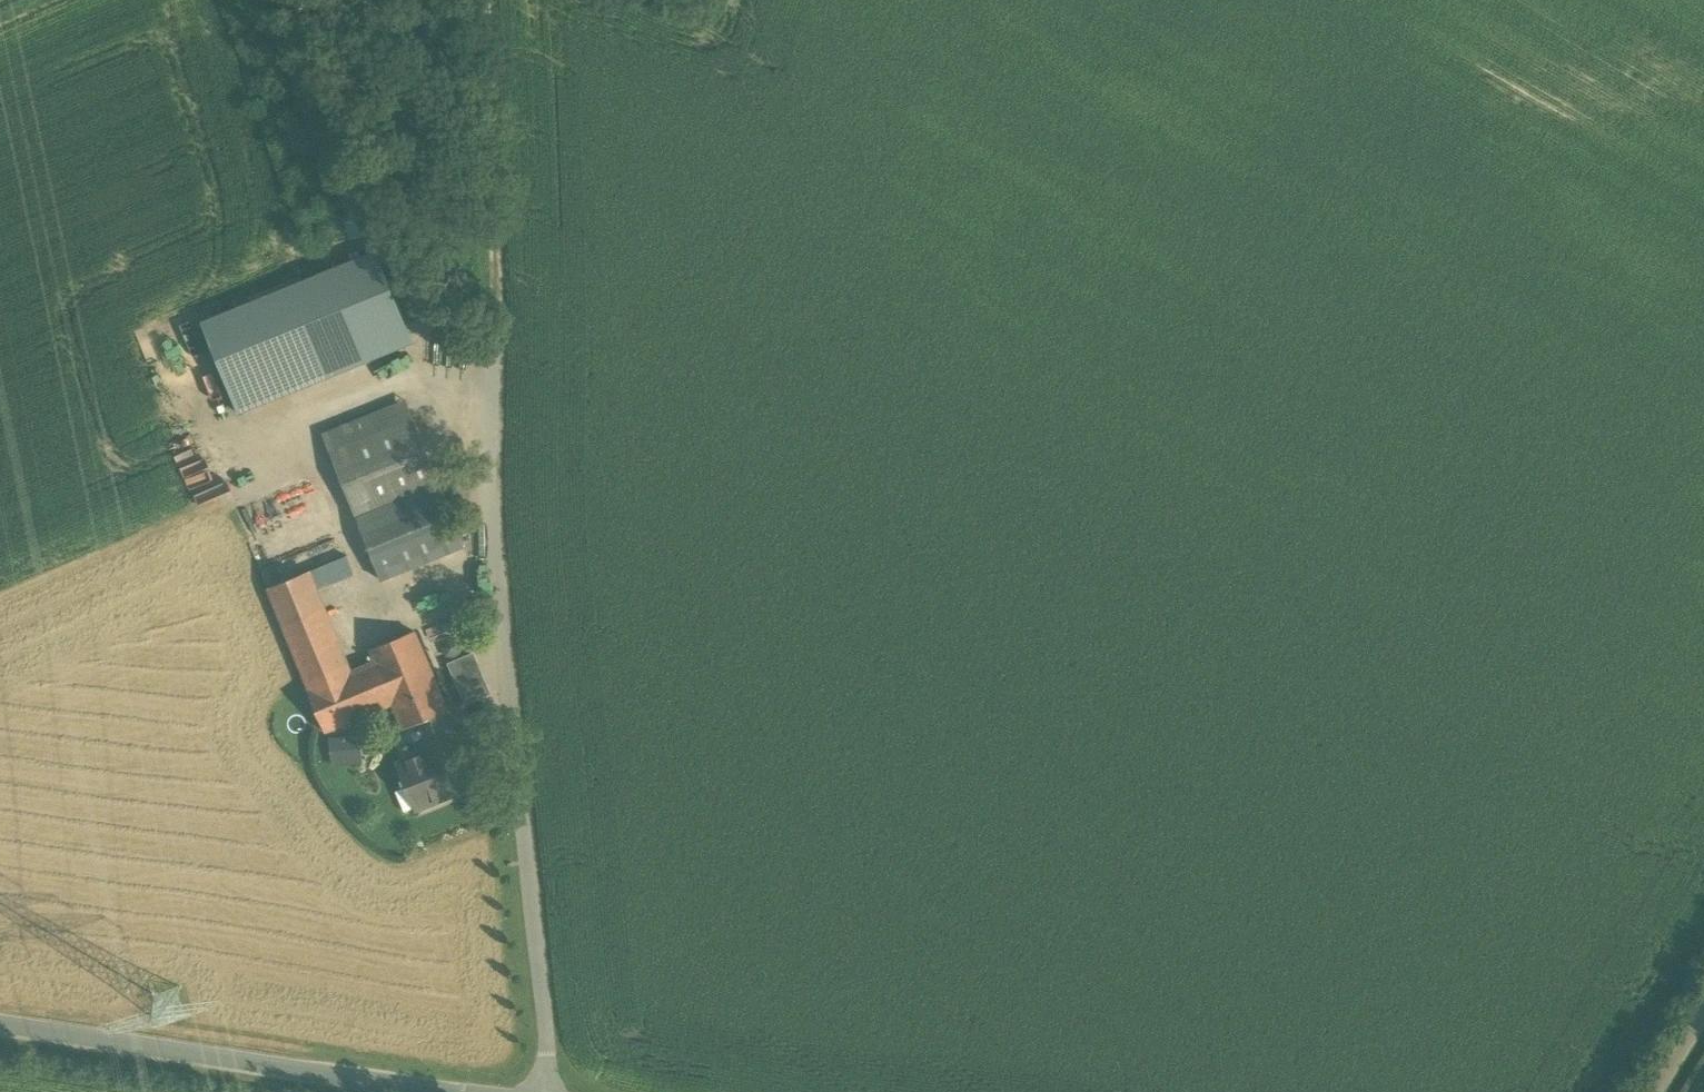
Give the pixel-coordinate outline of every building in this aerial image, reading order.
[(414,342),(377,250),(326,271),(202,321),(239,413),(414,342)] [(406,400),(323,434),(381,580),(465,546),(406,400)] [(310,571),(268,588),(310,689),(308,690),(325,731),(395,703),(405,728),(422,721),(446,711),(448,711),(415,632),(372,649),(377,661),(351,672),(310,571)] [(473,654),(450,663),(465,701),(489,692),(473,654)] [(434,750),(399,764),(418,808),(478,783),(461,742),(469,738),(462,721),(452,725),(446,711),(422,721),(434,750)] [(372,761),(370,737),(338,739),(340,763),(372,761)]
